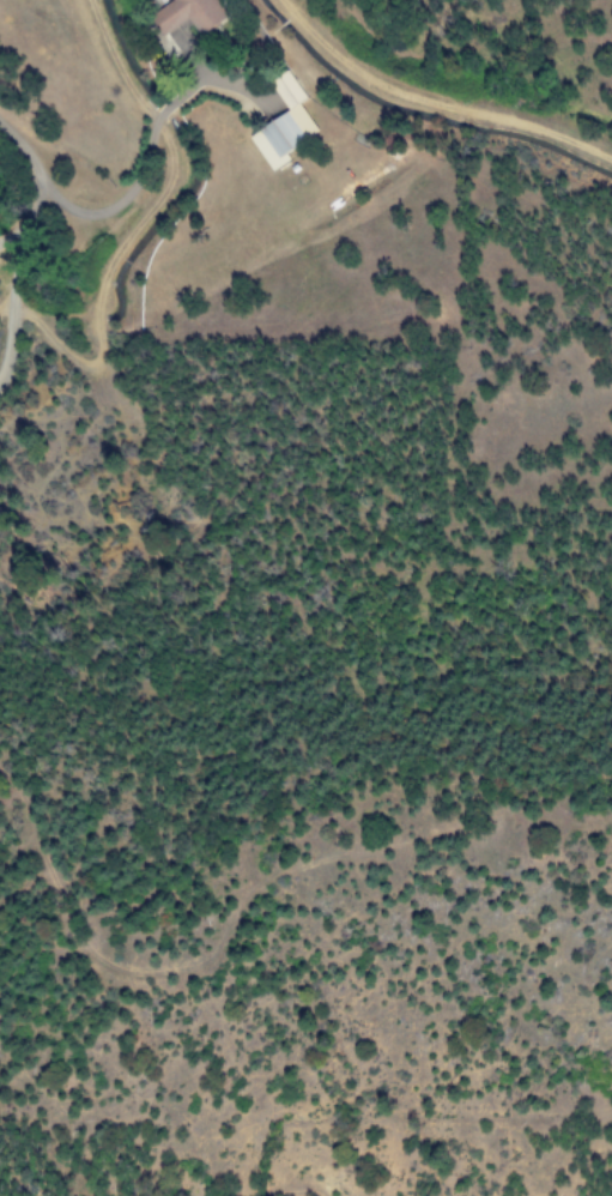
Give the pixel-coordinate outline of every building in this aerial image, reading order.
[(154,16),(167,36),(193,18),(204,36),(231,18),(219,0),(177,0),(154,16)] [(291,112),(252,136),(274,171),(292,160),(287,152),(320,132),(301,103),(309,98),(291,70),(272,81),(291,112)]
